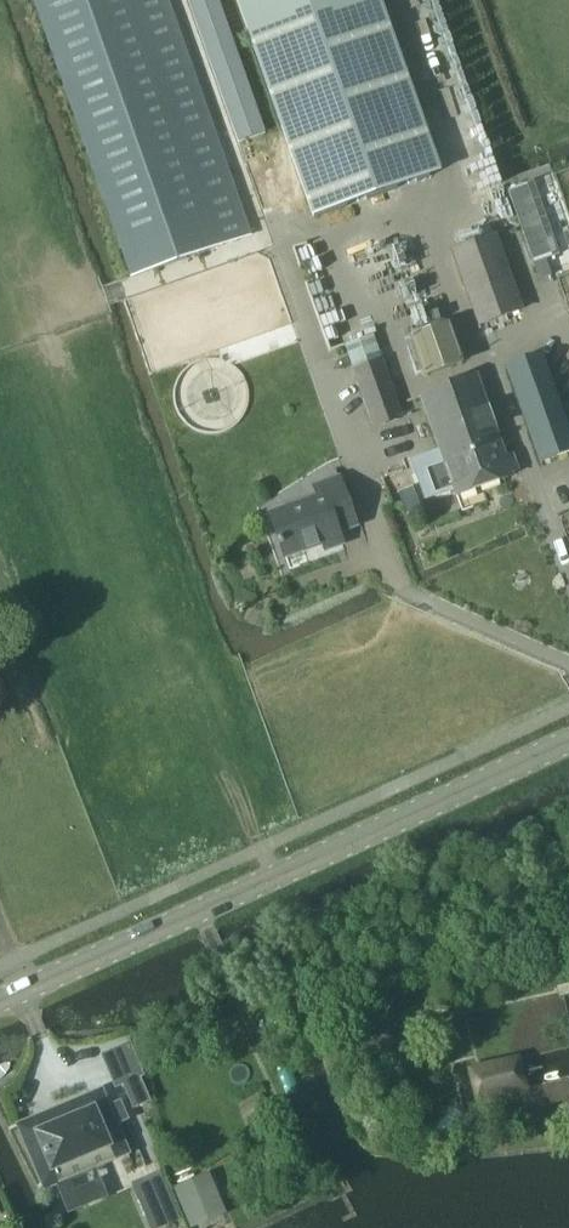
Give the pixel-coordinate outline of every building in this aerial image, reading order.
[(56,66),(131,279),(252,236),(176,19),(169,0),(32,0),(56,66)] [(318,213),(436,172),(375,0),(243,0),(318,213)] [(480,325),(523,310),(498,237),(454,252),(480,325)] [(426,375),(461,362),(449,327),(413,339),(426,375)] [(373,335),(345,345),(375,430),(404,420),(383,359),(381,360),(373,335)] [(568,454),(568,433),(543,354),(507,366),(539,464),(568,454)] [(476,376),(417,397),(442,468),(427,473),(436,499),(451,493),(453,498),(512,477),(476,376)] [(284,557),(339,538),(337,531),(356,524),(339,475),(311,485),(315,496),(269,512),(284,557)] [(529,1091),(528,1087),(521,1059),(520,1055),(467,1068),(476,1104),(529,1091)] [(141,1080),(123,1087),(133,1111),(151,1103),(141,1080)] [(102,1091),(31,1121),(59,1186),(129,1156),(102,1091)] [(174,1187),(190,1227),(191,1227),(226,1214),(210,1173),(174,1187)]
